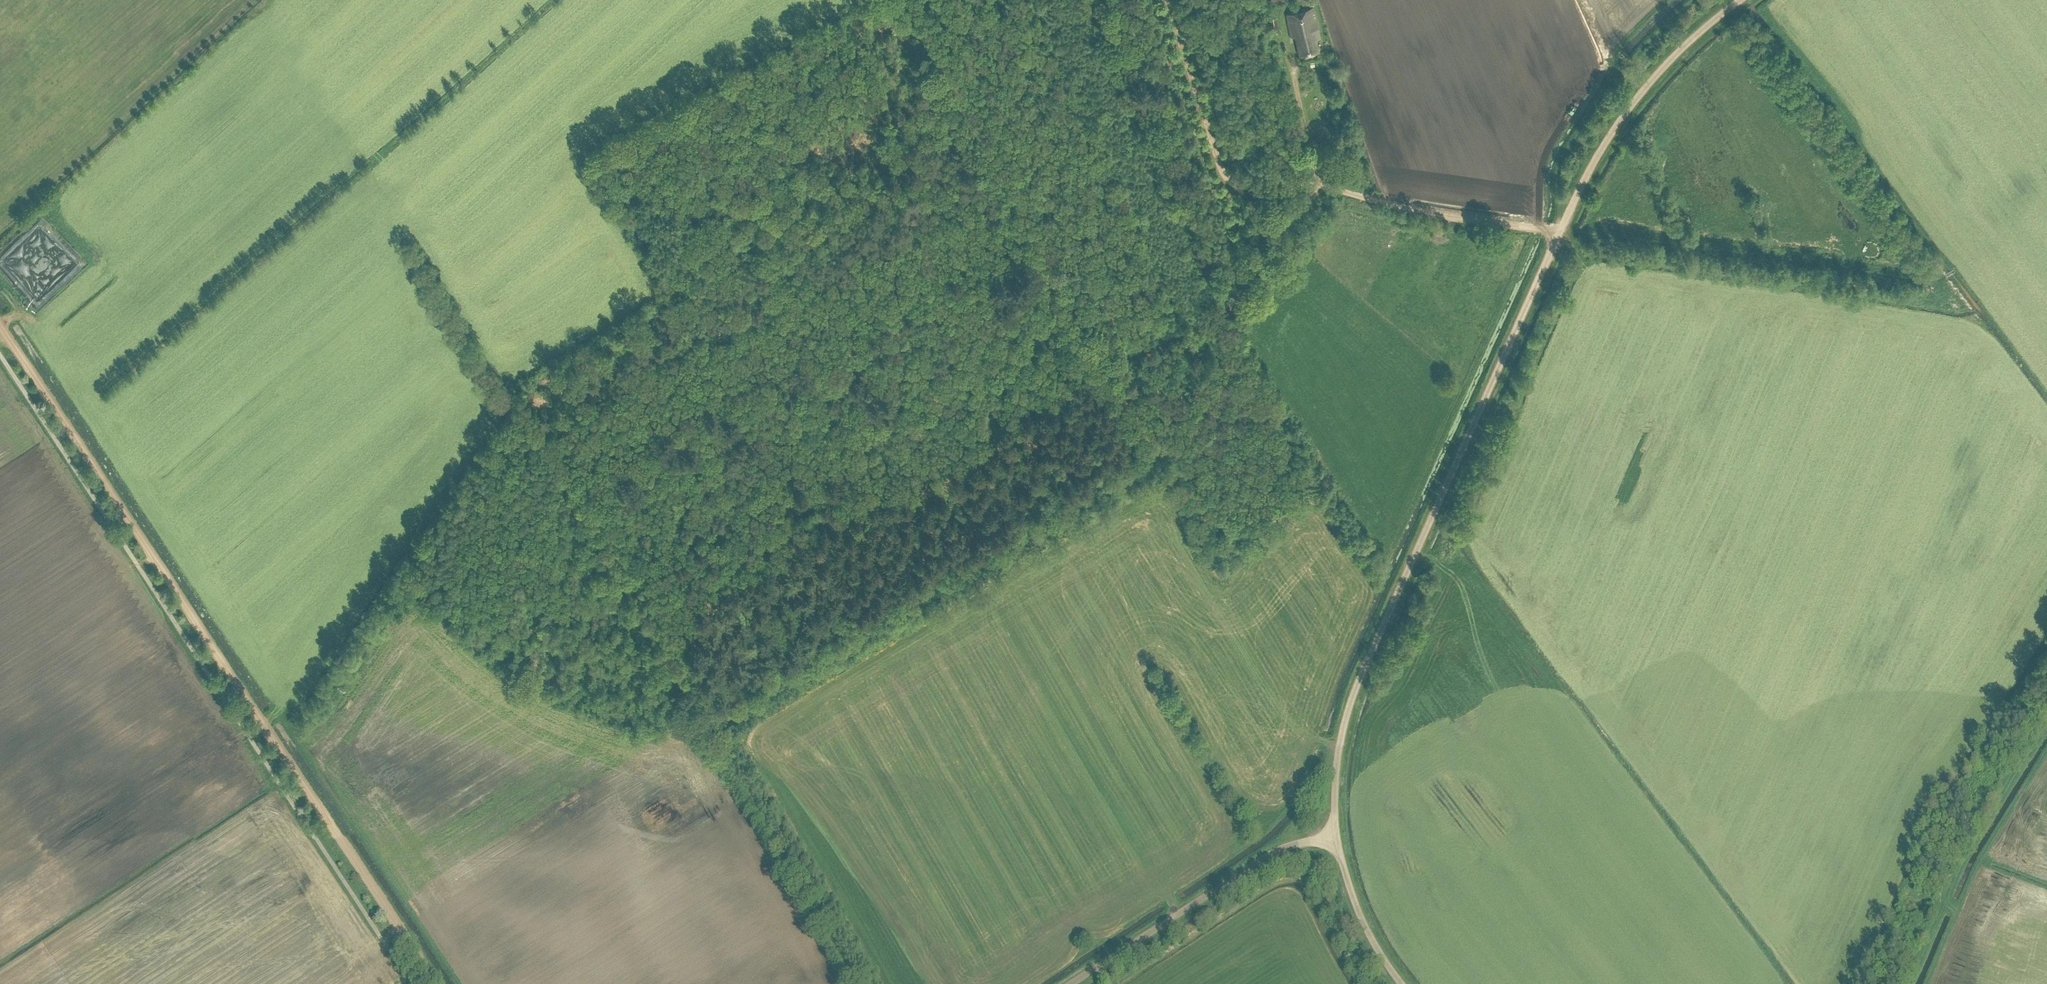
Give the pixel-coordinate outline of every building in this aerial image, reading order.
[(1316,38),(1321,37),(1314,7),(1286,13),(1291,37),(1295,36),(1300,55),(1319,50),(1316,38)] [(1271,31),(1279,29),(1276,17),(1268,18),(1271,31)] [(1601,48),(1605,55),(1614,52),(1610,44),(1601,48)]
